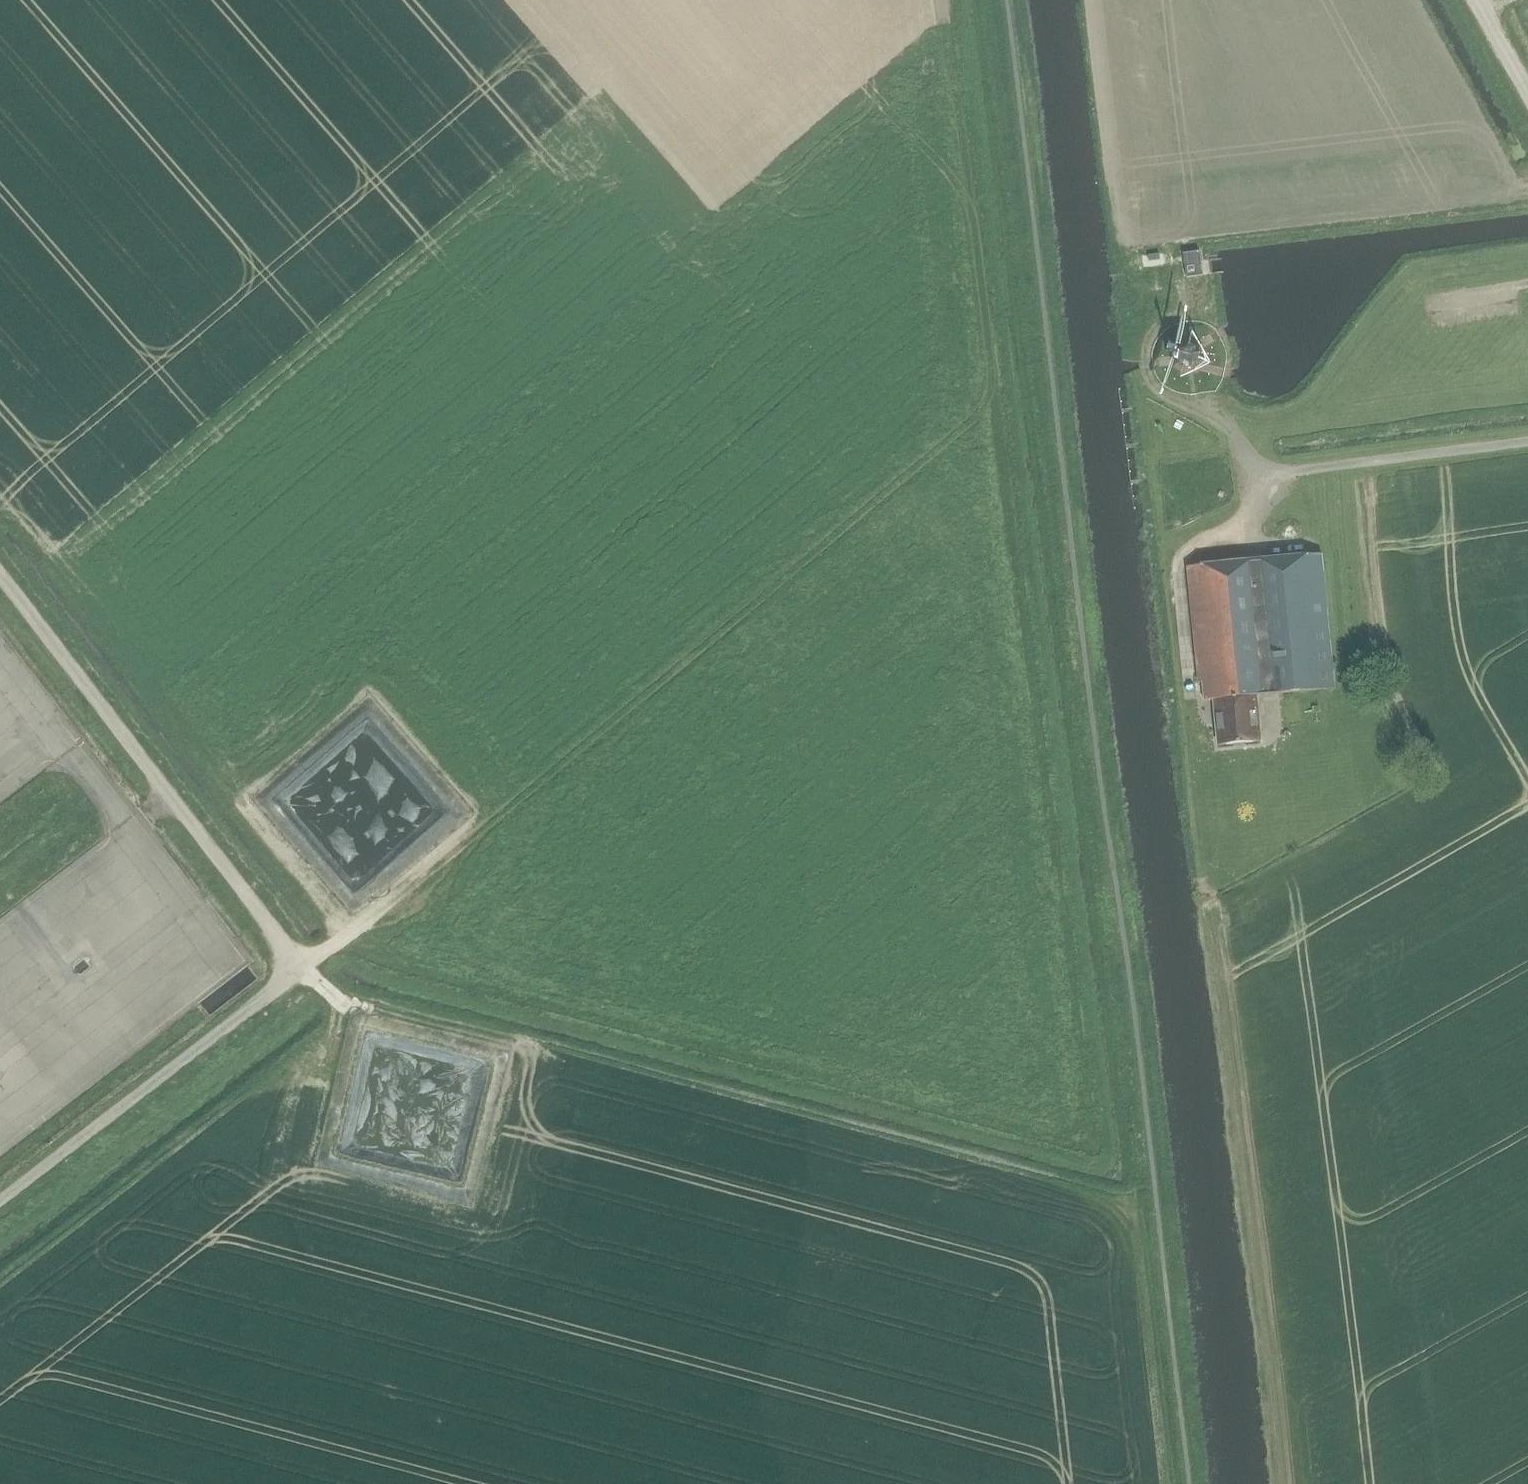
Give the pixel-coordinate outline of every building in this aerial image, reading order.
[(1188,279),(1204,276),(1201,252),(1184,254),(1188,279)] [(1206,363),(1207,361),(1206,361),(1204,351),(1205,350),(1204,349),(1195,343),(1195,342),(1193,342),(1182,344),(1182,343),(1181,344),(1174,353),(1174,355),(1176,366),(1175,366),(1176,368),(1176,367),(1185,374),(1187,375),(1187,374),(1198,373),(1199,372),(1206,363)] [(1257,696),(1336,689),(1323,554),(1189,567),(1200,683),(1204,683),(1206,702),(1216,701),(1221,746),(1261,742),(1257,696)]
